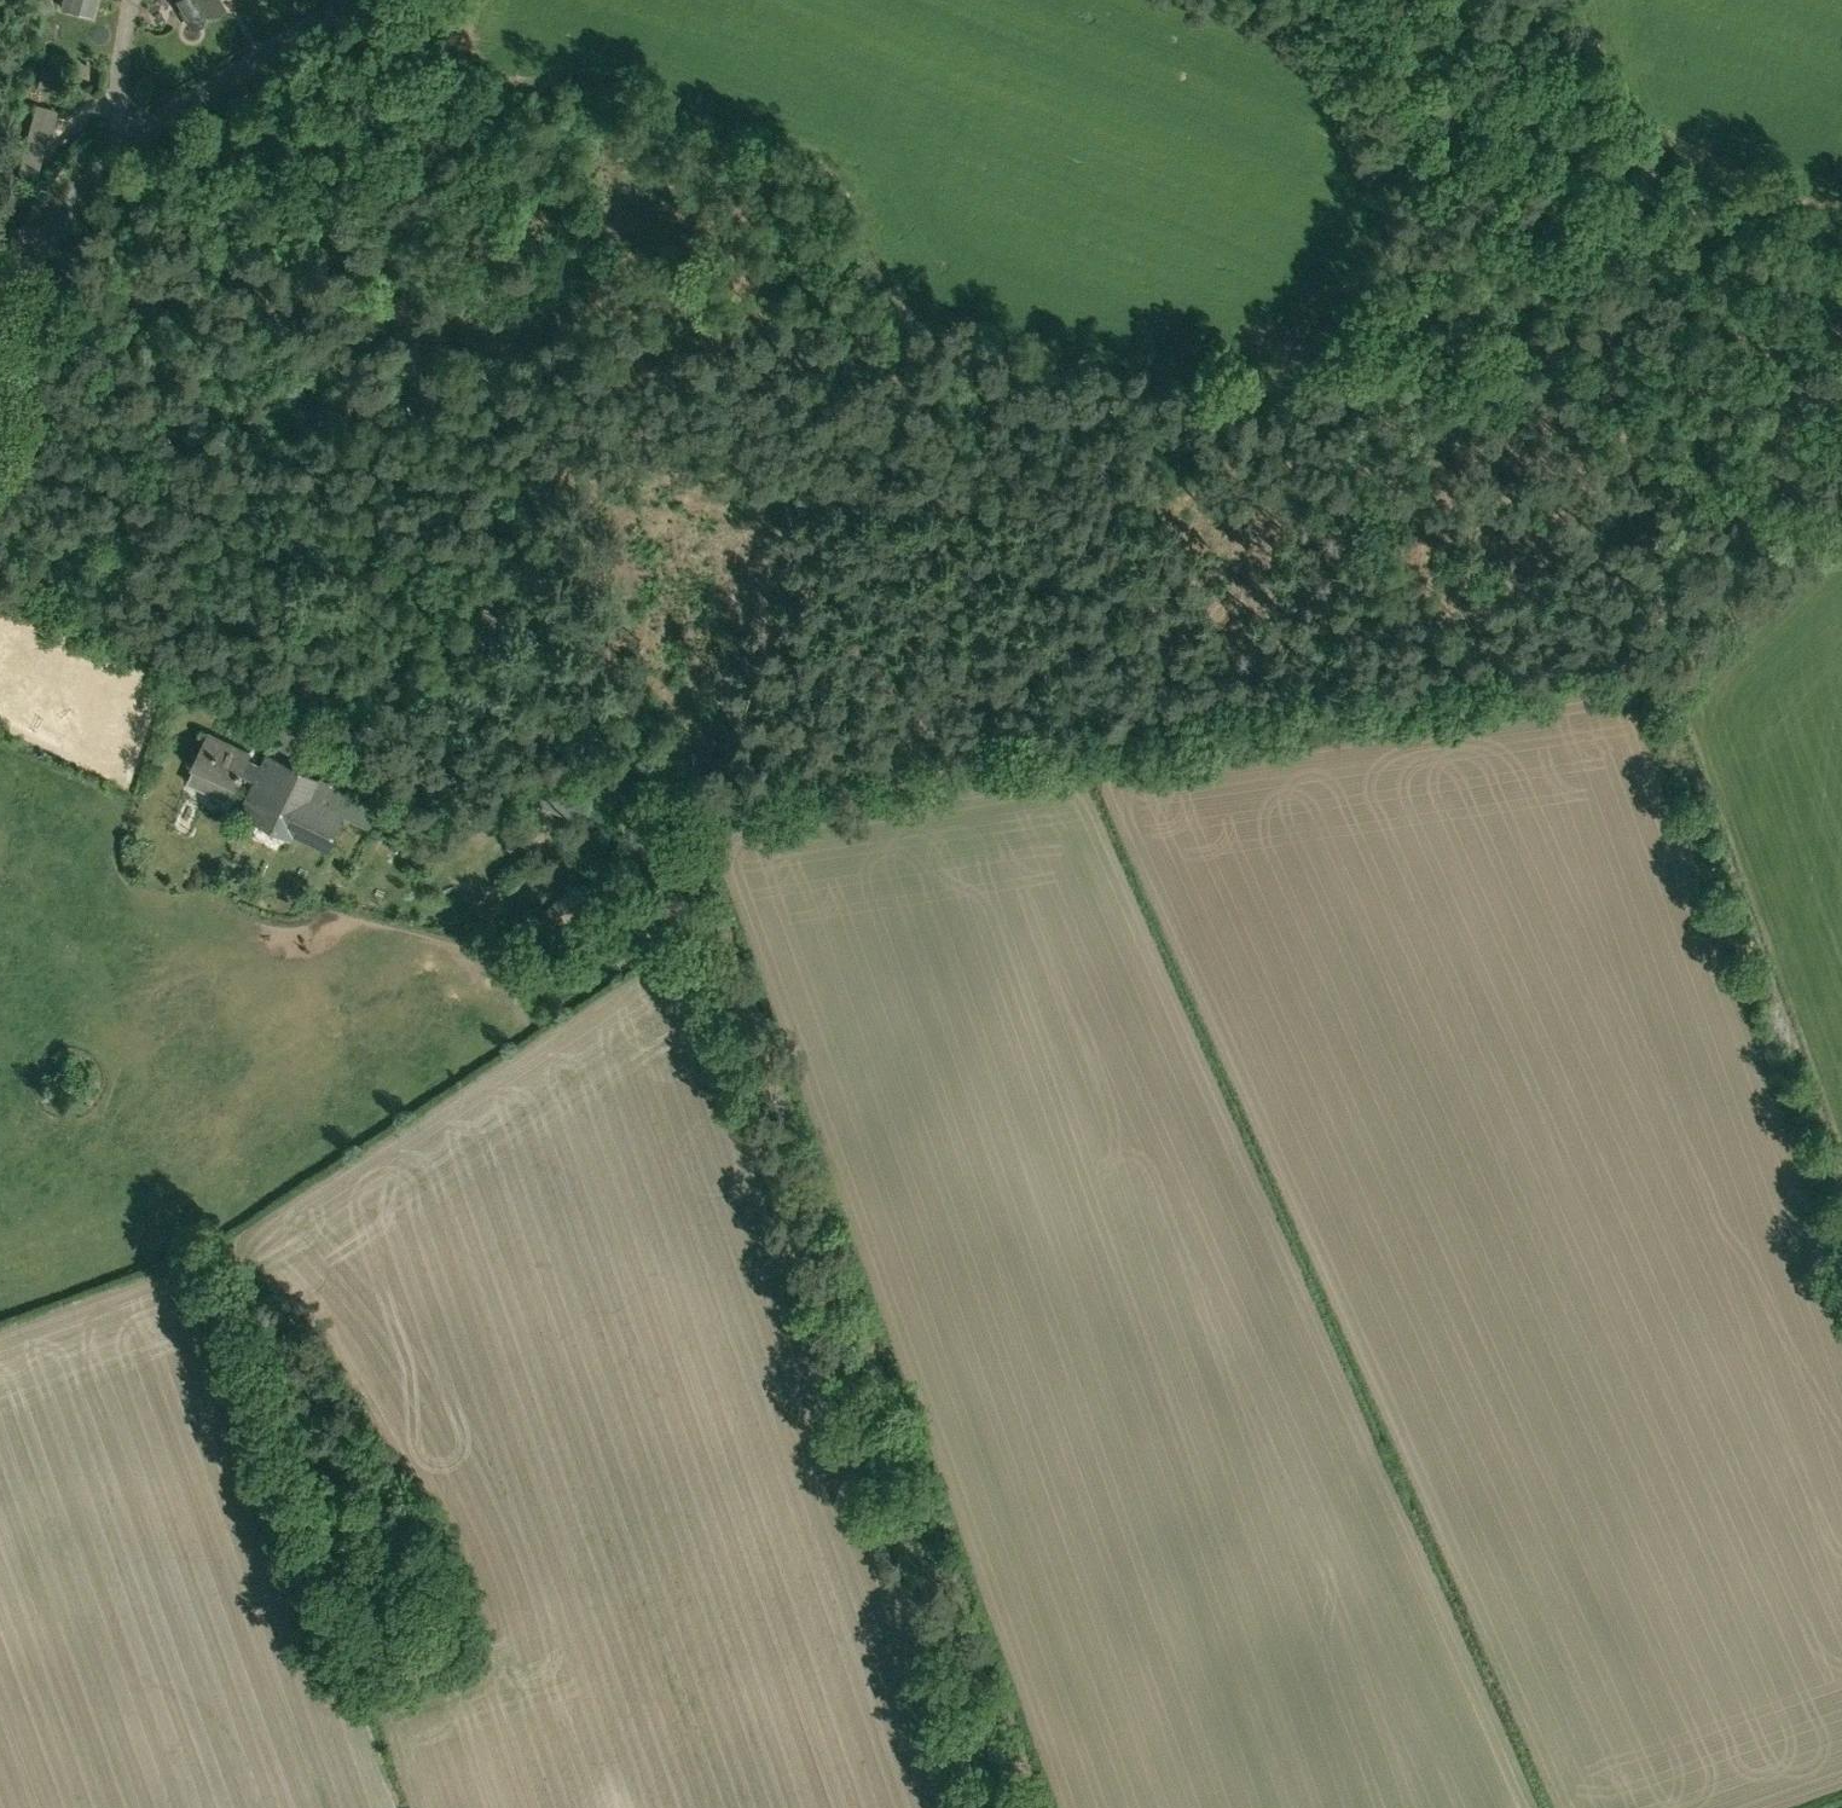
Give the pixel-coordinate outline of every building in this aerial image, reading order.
[(191,29),(226,8),(221,0),(173,0),(191,29)] [(194,768),(188,781),(227,800),(233,787),(239,775),(254,782),(239,813),(290,838),(292,833),(327,850),(353,796),(266,755),(260,768),(246,761),(249,754),(208,734),(192,767),(194,768)] [(524,772),(515,794),(585,820),(594,798),(524,772)] [(576,881),(573,884),(529,923),(532,926),(529,929),(545,947),(563,932),(566,936),(599,907),(576,881)]
